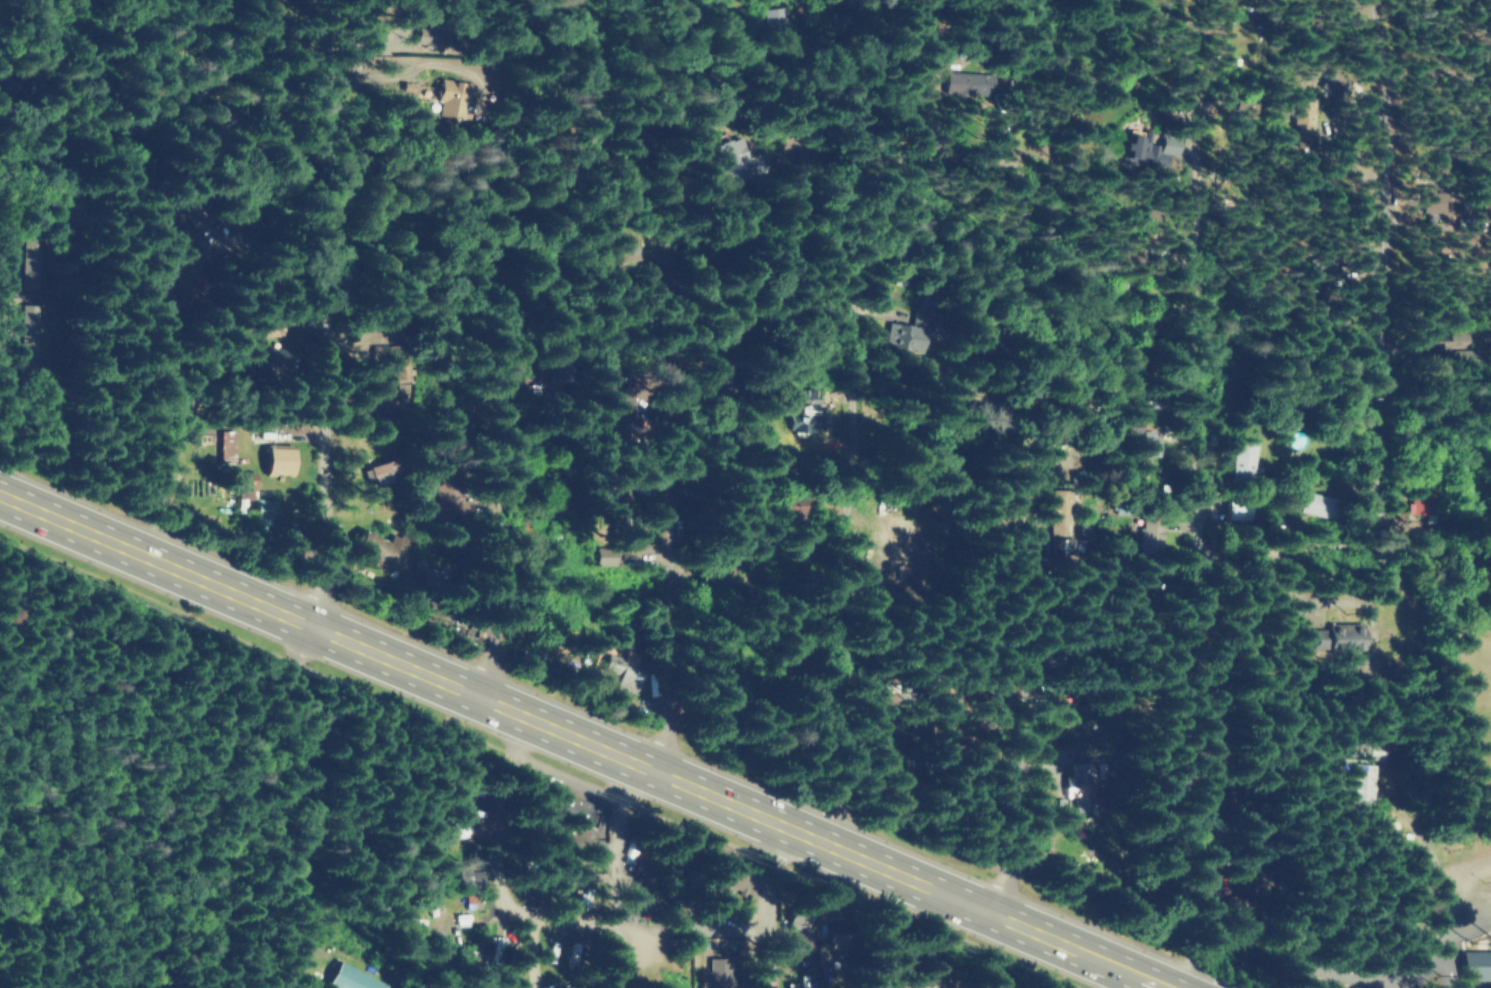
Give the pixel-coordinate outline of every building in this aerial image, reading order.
[(783,48),(764,49),(762,19),(782,18),(783,48)] [(432,53),(430,58),(413,50),(423,27),(440,34),(432,53)] [(91,75),(76,75),(76,61),(91,61),(91,75)] [(990,73),(989,92),(944,89),(945,70),(990,73)] [(1349,80),(1331,70),(1321,88),(1339,98),(1349,80)] [(472,85),(471,93),(466,92),(461,120),(447,117),(447,113),(440,112),(444,90),(441,90),(443,80),(472,85)] [(1317,99),(1296,98),(1295,140),(1315,141),(1317,99)] [(1146,127),(1143,157),(1121,155),(1124,124),(1146,127)] [(742,137),(747,152),(762,147),(771,170),(728,185),(719,159),(710,163),(705,149),(742,137)] [(1447,213),(1448,192),(1422,191),(1422,212),(1447,213)] [(37,291),(38,241),(20,241),(19,290),(37,291)] [(918,350),(892,351),(892,327),(910,326),(910,303),(934,303),(934,329),(923,329),(918,350)] [(274,376),(249,376),(249,368),(245,368),(245,346),(290,345),(291,367),(274,368),(274,376)] [(829,383),(829,436),(790,436),(790,383),(829,383)] [(237,459),(215,460),(215,430),(236,429),(237,459)] [(1254,439),(1252,480),(1232,478),(1235,438),(1254,439)] [(291,445),(291,473),(267,473),(268,445),(291,445)] [(395,478),(371,485),(365,468),(400,457),(405,474),(395,478)] [(462,479),(463,502),(471,502),(472,516),(430,518),(429,497),(437,497),(436,480),(462,479)] [(280,524),(253,525),(252,489),(279,489),(280,524)] [(1070,492),(1068,553),(1047,553),(1049,491),(1070,492)] [(1299,512),(1331,519),(1336,499),(1303,492),(1299,512)] [(805,529),(787,530),(786,493),(804,493),(805,529)] [(1426,515),(1427,493),(1412,493),(1412,503),(1407,502),(1407,514),(1426,515)] [(633,547),(611,548),(610,495),(632,494),(633,547)] [(1247,497),(1246,518),(1225,518),(1225,497),(1247,497)] [(585,562),(581,562),(581,550),(613,549),(613,562),(585,562)] [(418,582),(433,585),(436,570),(422,567),(418,582)] [(1302,649),(1361,651),(1362,624),(1327,623),(1327,630),(1302,630),(1302,649)] [(638,656),(633,666),(640,668),(630,693),(614,686),(618,676),(602,669),(609,654),(623,660),(627,651),(638,656)] [(1090,758),(1091,784),(1092,784),(1092,810),(1073,810),(1073,794),(1064,794),(1064,774),(1068,774),(1068,759),(1090,758)] [(1241,767),(1240,779),(1221,778),(1222,766),(1241,767)] [(482,906),(461,906),(461,872),(482,872),(482,906)] [(808,912),(808,929),(791,928),(791,912),(808,912)] [(838,921),(838,946),(829,946),(830,964),(814,964),(814,925),(819,925),(819,923),(827,923),(827,921),(838,921)] [(805,947),(788,948),(787,932),(805,932),(805,947)] [(484,946),(500,948),(501,938),(485,936),(484,946)] [(1458,947),(1459,979),(1486,979),(1486,987),(1490,987),(1490,947),(1458,947)] [(742,980),(742,987),(695,987),(695,972),(710,971),(710,956),(727,956),(727,980),(742,980)] [(388,985),(386,987),(332,987),(345,963),(388,985)] [(480,987),(498,987),(499,977),(482,974),(480,987)] [(917,987),(905,987),(905,980),(888,979),(888,987),(917,987)]
